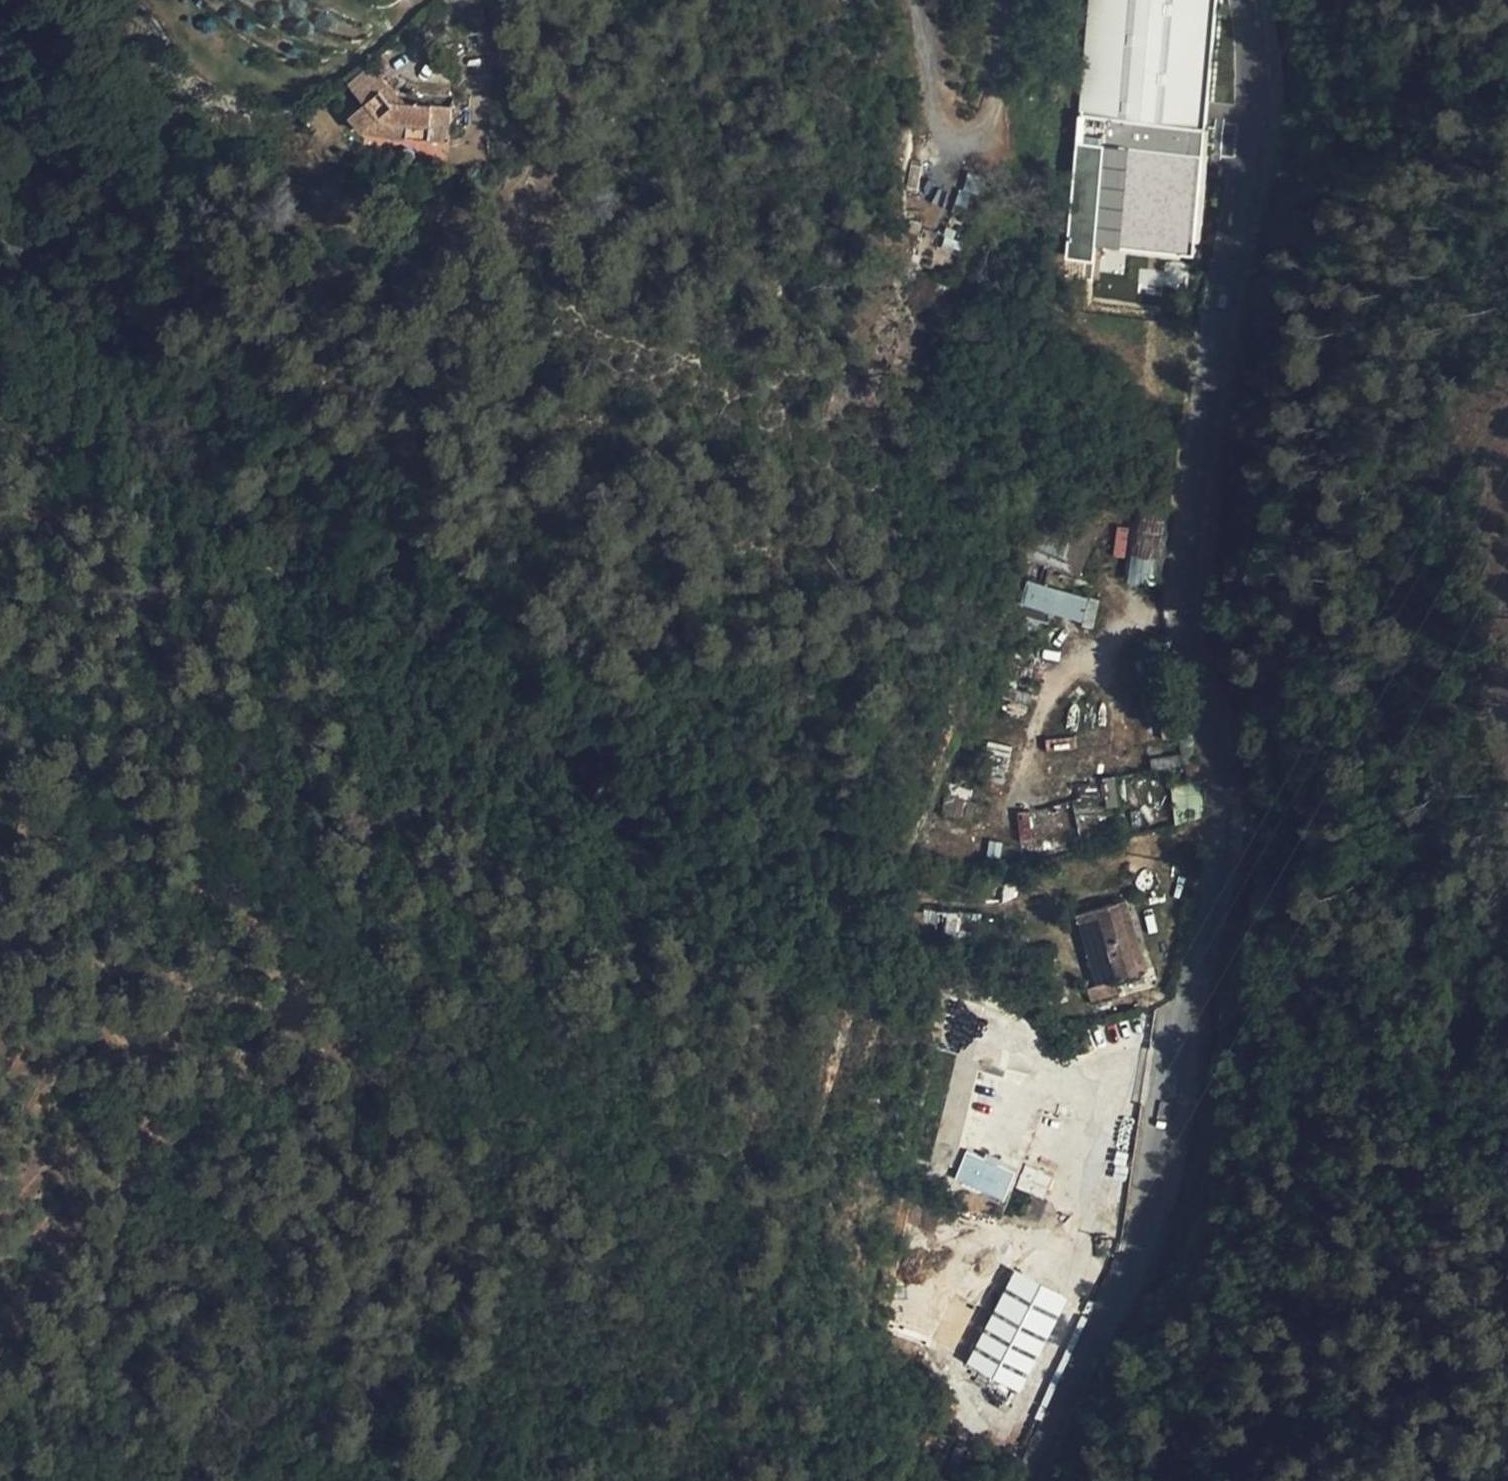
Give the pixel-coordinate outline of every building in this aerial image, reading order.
[(350,117),(363,132),(378,118),(396,135),(429,138),(430,127),(450,128),(452,106),(404,103),(390,102),(380,91),(388,84),(372,65),(349,84),(365,104),(350,117)] [(404,103),(388,84),(380,91),(390,102),(404,103)] [(378,118),(363,132),(396,135),(378,118)] [(449,143),(450,128),(430,127),(429,138),(429,142),(449,143)] [(1089,626),(1097,602),(1026,580),(1019,604),(1089,626)] [(990,745),(985,777),(1005,780),(1009,747),(990,745)] [(960,819),(964,802),(945,798),(942,815),(960,819)] [(1017,840),(1031,840),(1030,811),(1016,812),(1017,840)] [(1119,902),(1105,907),(1099,914),(1082,933),(1098,985),(1087,988),(1092,1001),(1118,993),(1114,980),(1140,973),(1119,902)] [(1077,915),(1082,933),(1099,914),(1105,907),(1077,915)] [(953,1081),(929,1163),(945,1167),(971,1062),(1000,1069),(1019,991),(955,975),(950,998),(948,998),(931,1071),(953,1081)] [(1004,1201),(1016,1170),(965,1150),(953,1182),(1004,1201)] [(1026,1167),(1017,1187),(1042,1197),(1050,1176),(1026,1167)] [(970,1363),(975,1366),(1018,1389),(1065,1298),(1016,1274),(970,1363)] [(986,1386),(1013,1399),(1018,1389),(975,1366),(970,1378),(986,1386)] [(1000,1424),(1013,1399),(986,1386),(979,1398),(984,1401),(981,1407),(992,1412),(989,1419),(1000,1424)]
